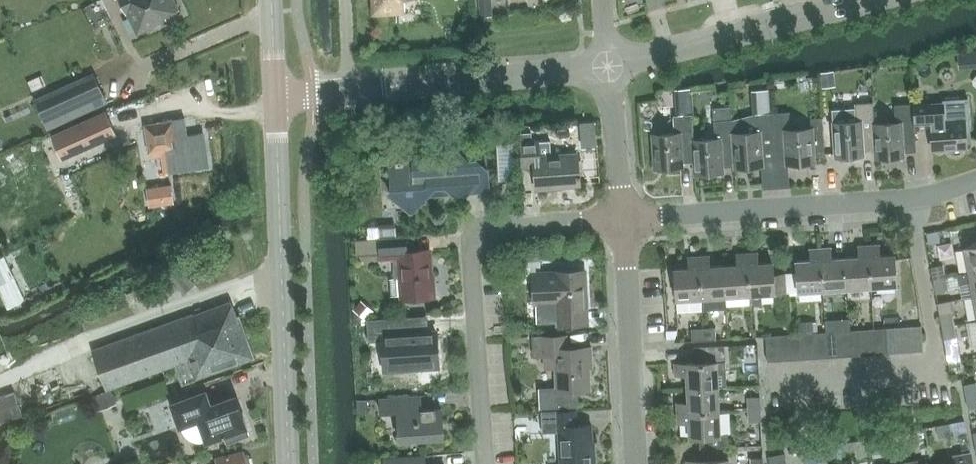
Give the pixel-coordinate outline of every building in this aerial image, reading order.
[(126,14),(127,14),(137,34),(167,19),(166,17),(179,10),(174,0),(119,0),(126,14)] [(374,13),(406,11),(405,0),(373,0),(374,13)] [(874,124),(874,123),(873,102),(870,102),(870,99),(856,99),(857,103),(855,103),(855,115),(853,115),(845,119),(845,122),(833,122),(835,156),(865,154),(864,151),(875,150),(876,150),(874,124)] [(913,129),(915,129),(931,128),(933,150),(967,147),(965,118),(964,101),(944,102),(913,105),(912,105),(913,129)] [(912,105),(913,105),(913,103),(895,105),(896,122),(874,123),(874,124),(876,150),(875,150),(875,158),(904,156),(904,151),(916,151),(915,129),(913,129),(912,105)] [(691,104),(676,105),(676,114),(692,113),(691,104)] [(771,104),(753,105),(754,114),(761,113),(772,113),(771,104)] [(68,157),(117,135),(106,111),(51,136),(56,147),(62,160),(68,157)] [(772,113),(775,160),(786,159),(786,164),(815,162),(815,158),(825,157),(822,118),(812,118),(813,128),(790,129),(789,112),(772,113)] [(693,139),(694,139),(692,113),(676,114),(673,115),(674,132),(652,134),(655,168),(684,166),(683,162),(694,161),(693,139)] [(764,161),(775,160),(772,113),(761,113),(754,114),(755,131),(733,133),(735,166),(735,167),(764,165),(764,161)] [(733,133),(733,119),(714,120),(715,138),(694,139),(693,139),(694,161),(694,174),(724,172),(724,166),(735,166),(733,133)] [(145,125),(149,152),(166,150),(169,172),(207,166),(203,133),(190,135),(182,136),(181,129),(174,130),(173,121),(171,121),(167,122),(145,125)] [(577,154),(550,156),(549,156),(549,154),(539,149),(538,141),(521,142),(522,166),(535,165),(535,174),(536,187),(537,187),(537,186),(551,185),(551,186),(552,186),(552,185),(560,184),(560,185),(561,185),(579,184),(579,177),(581,177),(581,174),(581,173),(578,174),(578,162),(580,162),(580,161),(578,161),(578,160),(577,154)] [(443,185),(454,195),(456,192),(489,190),(487,169),(485,167),(483,167),(483,164),(480,162),(477,162),(476,151),(443,153),(441,151),(440,153),(418,155),(413,160),(404,161),(404,159),(396,160),(396,161),(390,162),(392,189),(389,192),(393,196),(408,195),(409,214),(436,185),(443,185)] [(171,186),(147,189),(149,206),(174,202),(171,186)] [(399,299),(434,296),(432,273),(431,273),(430,249),(405,250),(404,236),(379,237),(381,256),(393,255),(394,278),(390,279),(392,296),(399,295),(399,299)] [(868,245),(872,287),(896,285),(894,254),(879,255),(878,244),(868,245)] [(848,288),(872,287),(868,245),(859,246),(860,256),(846,257),(848,288)] [(975,272),(975,246),(965,248),(969,273),(975,272)] [(848,288),(846,257),(831,258),(830,247),(820,248),(823,290),(848,288)] [(798,292),(823,290),(820,248),(810,249),(811,260),(796,261),(798,292)] [(726,296),(750,295),(747,253),(738,254),(738,265),(724,266),(726,296)] [(786,291),(785,274),(773,275),(772,263),(758,264),(757,253),(747,253),(750,295),(751,305),(762,305),(761,294),(774,293),(786,292),(786,291)] [(678,311),(702,309),(699,256),(689,257),(690,268),(675,269),(678,311)] [(699,256),(702,309),(726,308),(725,296),(726,296),(724,266),(709,267),(709,256),(699,256)] [(933,279),(946,276),(944,265),(931,267),(933,279)] [(536,323),(587,321),(585,272),(534,274),(536,323)] [(975,296),(975,272),(969,273),(957,275),(959,285),(971,282),(974,296),(975,296)] [(946,276),(933,279),(935,291),(948,289),(946,276)] [(197,380),(256,358),(241,314),(238,315),(233,301),(92,350),(107,390),(176,366),(182,386),(197,380)] [(942,327),(955,324),(953,312),(940,314),(942,327)] [(385,368),(438,365),(436,331),(428,332),(427,315),(388,317),(389,334),(382,335),(385,368)] [(955,324),(942,327),(944,339),(957,337),(955,324)] [(909,326),(911,351),(923,350),(921,325),(918,325),(909,326)] [(899,351),(911,351),(909,326),(896,327),(899,351)] [(703,328),(704,341),(717,340),(716,327),(703,328)] [(887,353),(887,352),(886,327),(873,328),(875,354),(887,353)] [(887,352),(899,351),(896,327),(886,327),(887,352)] [(692,341),(704,341),(703,328),(691,328),(692,341)] [(863,354),(875,354),(873,328),(861,329),(863,354)] [(851,355),(863,354),(861,329),(849,330),(851,355)] [(839,356),(851,355),(849,330),(837,331),(839,356)] [(815,358),(827,357),(825,331),(813,332),(815,358)] [(827,357),(839,356),(837,331),(825,331),(827,357)] [(803,358),(815,358),(813,332),(801,333),(803,358)] [(792,359),(803,358),(801,333),(790,334),(792,359)] [(779,360),(792,359),(790,334),(778,335),(779,360)] [(567,335),(544,337),(544,336),(533,336),(534,356),(544,356),(544,355),(556,354),(557,387),(540,388),(541,407),(578,406),(578,390),(590,389),(589,368),(593,367),(592,347),(568,348),(567,335)] [(767,361),(779,360),(778,335),(766,335),(767,361)] [(686,388),(718,387),(717,361),(726,362),(726,345),(694,347),(694,362),(685,363),(675,364),(675,375),(686,374),(686,388)] [(746,360),(746,373),(759,373),(759,360),(746,360)] [(975,394),(975,382),(964,385),(966,396),(975,394)] [(677,413),(719,411),(718,387),(686,388),(687,403),(677,403),(677,413)] [(115,407),(108,391),(91,397),(98,414),(115,407)] [(180,426),(181,426),(182,430),(184,434),(187,437),(190,439),(194,441),(198,442),(203,442),(207,441),(224,435),(227,443),(249,435),(246,427),(247,427),(242,413),(236,396),(211,405),(206,391),(171,403),(180,426)] [(966,396),(968,409),(975,408),(975,394),(966,396)] [(400,441),(444,437),(441,407),(421,409),(420,395),(380,398),(381,413),(398,412),(400,441)] [(748,408),(761,408),(760,396),(747,397),(748,408)] [(761,408),(748,408),(748,422),(761,422),(761,408)] [(561,463),(594,463),(592,424),(577,424),(576,411),(550,412),(541,413),(543,433),(560,432),(561,463)] [(719,411),(677,413),(677,423),(688,422),(689,437),(699,436),(700,448),(729,447),(730,433),(720,434),(719,411)] [(511,414),(512,428),(537,427),(536,413),(511,414)] [(936,425),(939,438),(967,432),(964,420),(936,425)] [(901,432),(903,445),(915,443),(913,430),(901,432)] [(891,447),(903,445),(901,432),(888,434),(891,447)] [(840,443),(843,456),(856,454),(853,441),(840,443)] [(804,450),(806,463),(820,461),(817,447),(804,450)] [(729,459),(717,459),(717,449),(701,449),(701,460),(697,460),(697,461),(687,462),(687,463),(729,463),(729,459)] [(245,450),(216,457),(217,463),(249,463),(245,450)] [(972,451),(954,454),(957,463),(974,463),(972,451)] [(769,463),(787,463),(785,454),(768,457),(769,463)] [(424,455),(384,458),(384,463),(425,463),(424,455)]
